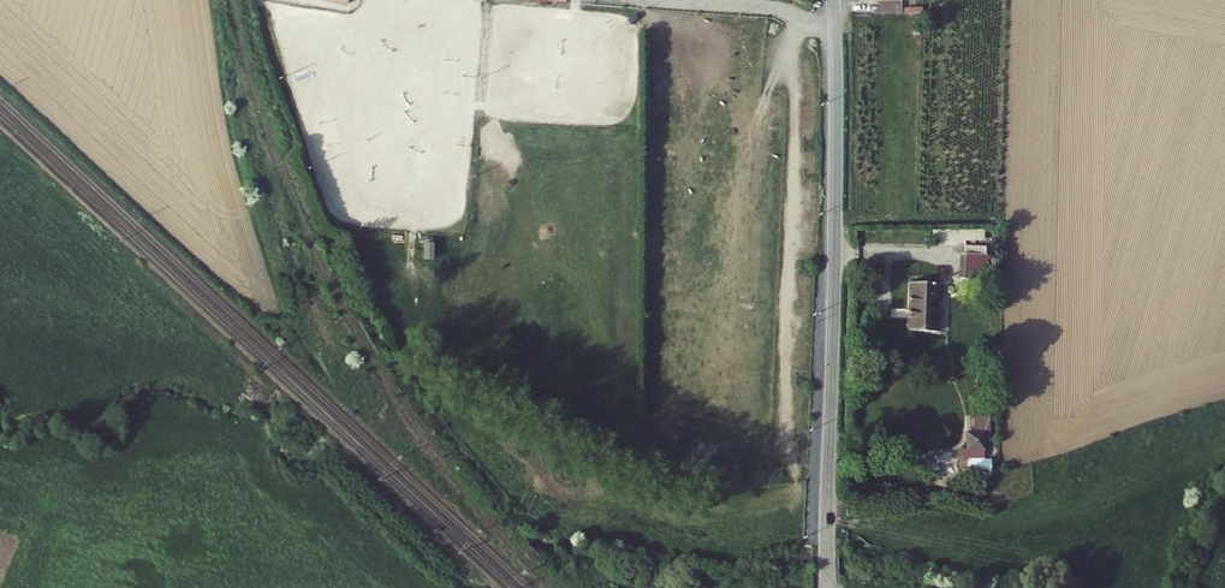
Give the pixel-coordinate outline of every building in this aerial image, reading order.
[(903,21),(903,11),(888,12),(889,22),(903,21)] [(912,11),(903,11),(903,21),(912,21),(912,11)] [(424,240),(424,257),(434,256),(433,240),(424,240)] [(970,272),(968,296),(990,297),(990,273),(970,272)] [(917,300),(916,349),(943,349),(944,316),(950,316),(950,301),(917,300)] [(960,458),(985,458),(984,432),(959,433),(960,458)]
